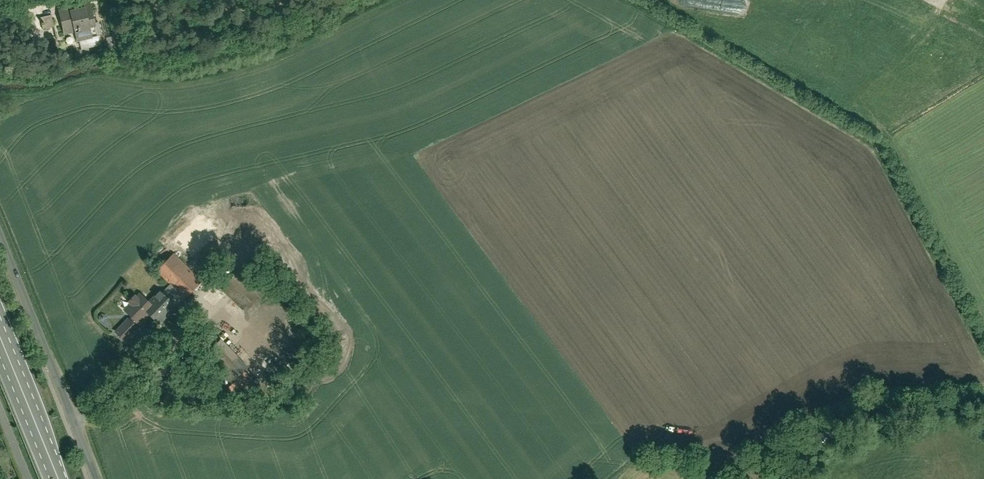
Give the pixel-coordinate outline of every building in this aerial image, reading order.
[(92,0),(81,0),(48,6),(56,52),(100,43),(92,0)] [(108,37),(109,52),(118,51),(116,36),(108,37)] [(156,272),(185,299),(197,287),(168,259),(156,272)] [(233,269),(219,284),(241,305),(255,290),(233,269)] [(143,288),(123,311),(138,323),(146,314),(156,322),(173,303),(159,291),(153,297),(143,288)] [(314,310),(316,318),(328,316),(324,301),(312,303),(313,310),(314,310)] [(128,318),(115,332),(124,341),(138,328),(128,318)] [(219,338),(201,355),(227,383),(245,366),(219,338)]
